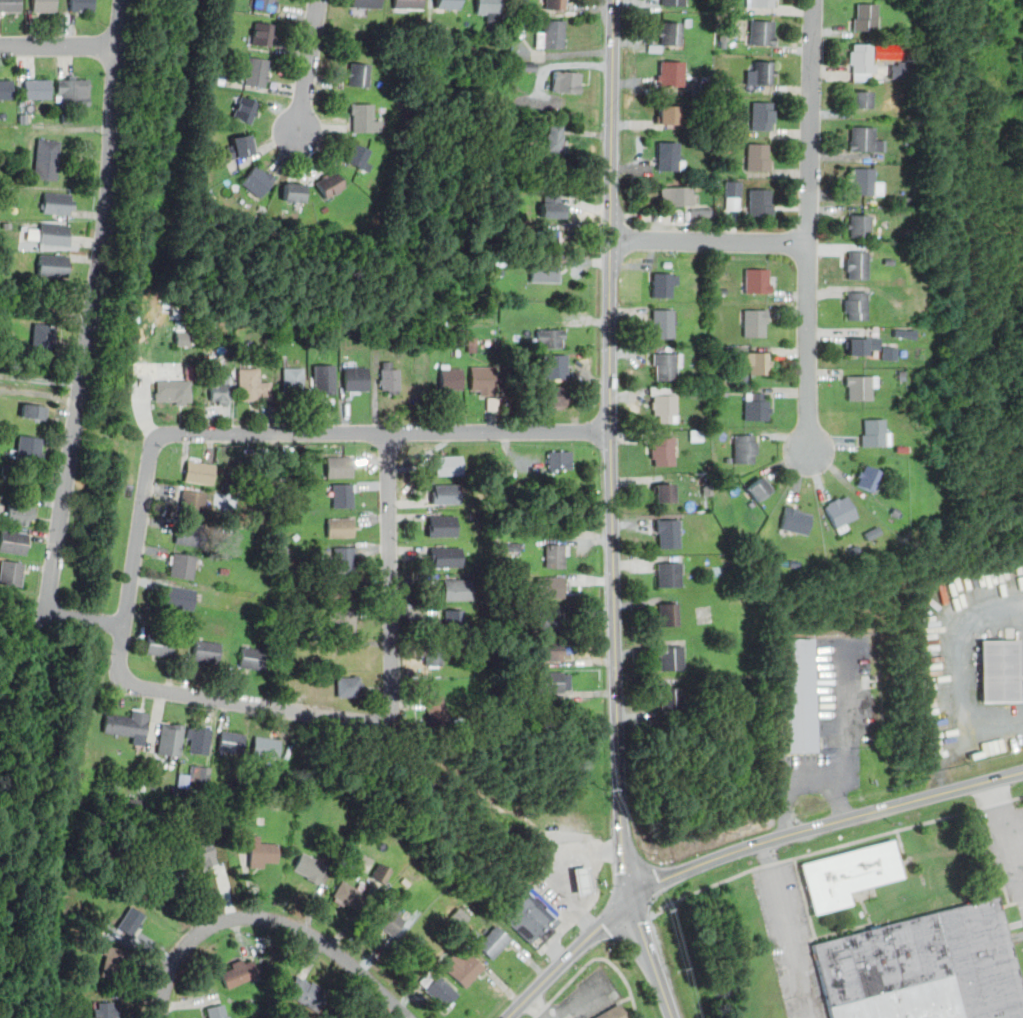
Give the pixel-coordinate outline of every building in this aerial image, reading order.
[(20,11),(20,0),(0,0),(0,11),(20,11)] [(55,0),(33,0),(33,12),(55,12),(55,0)] [(93,11),(93,0),(71,0),(71,11),(93,11)] [(275,11),(277,0),(254,0),(253,8),(275,11)] [(422,11),(422,0),(394,0),(394,11),(422,11)] [(459,8),(459,0),(436,0),(436,8),(459,8)] [(508,21),(508,0),(477,0),(477,12),(486,12),(486,21),(508,21)] [(544,9),(565,9),(565,0),(544,0),(544,9)] [(877,30),(877,3),(854,3),(854,30),(877,30)] [(537,47),(563,47),(563,19),(544,19),(544,29),(537,29),(537,47)] [(272,47),(275,23),(255,20),(251,44),(272,47)] [(681,20),(658,20),(658,44),(681,44),(681,20)] [(774,20),(749,20),(749,44),(774,44),(774,20)] [(850,71),(875,71),(875,43),(850,43),(850,71)] [(265,87),(270,59),(249,55),(244,83),(265,87)] [(683,59),(658,59),(658,85),(683,85),(683,59)] [(369,62),(349,61),(347,85),(368,86),(369,62)] [(774,61),(754,61),(754,83),(774,83),(774,61)] [(911,78),(911,62),(891,62),(891,78),(911,78)] [(553,92),(579,92),(579,71),(553,71),(553,92)] [(0,79),(0,98),(13,98),(13,79),(0,79)] [(50,98),(50,79),(25,79),(25,98),(50,98)] [(87,90),(79,90),(79,79),(58,79),(58,106),(87,106),(87,90)] [(870,107),(870,89),(851,89),(851,107),(870,107)] [(250,124),(260,102),(242,94),(232,116),(250,124)] [(774,130),(774,101),(752,101),(752,130),(774,130)] [(379,131),(379,113),(370,113),(370,103),(351,103),(351,131),(379,131)] [(678,103),(657,103),(657,123),(678,123),(678,103)] [(565,124),(546,124),(546,152),(565,153),(565,124)] [(850,150),(883,150),(883,139),(873,139),(873,126),(850,126),(850,150)] [(250,134),(225,138),(229,158),(254,154),(250,134)] [(56,179),(59,140),(37,138),(34,178),(56,179)] [(369,149),(351,141),(343,161),(361,168),(369,149)] [(658,142),(658,169),(680,169),(680,142),(658,142)] [(769,170),(769,143),(747,143),(747,170),(769,170)] [(258,198),(276,178),(258,162),(240,182),(258,198)] [(882,195),(882,177),(873,177),(873,168),(851,168),(851,195),(882,195)] [(315,181),(325,199),(345,187),(335,169),(315,181)] [(740,181),(725,180),(724,209),(739,210),(740,181)] [(304,201),(304,183),(283,183),(283,201),(304,201)] [(694,186),(661,186),(661,205),(694,205),(694,186)] [(749,216),(771,216),(771,189),(749,189),(749,216)] [(74,195),(44,191),(42,211),(71,214),(74,195)] [(541,216),(564,216),(564,195),(541,195),(541,216)] [(711,217),(710,208),(690,208),(690,218),(711,217)] [(848,236),(867,236),(867,224),(875,224),(875,214),(848,214),(848,236)] [(71,245),(71,224),(39,224),(39,245),(71,245)] [(560,230),(540,230),(540,245),(560,245),(560,230)] [(846,278),(868,278),(868,250),(846,250),(846,278)] [(68,254),(38,254),(38,275),(68,275),(68,254)] [(531,281),(560,281),(560,262),(531,262),(531,281)] [(744,293),(769,293),(769,268),(744,268),(744,293)] [(676,272),(653,272),(653,297),(676,297),(676,272)] [(867,291),(845,291),(845,319),(867,319),(867,291)] [(673,308),(653,308),(653,337),(673,337),(673,308)] [(766,336),(766,309),(744,309),(744,336),(766,336)] [(31,351),(53,354),(56,325),(35,322),(31,351)] [(537,348),(565,348),(565,328),(537,328),(537,348)] [(915,338),(915,330),(894,329),(894,337),(915,338)] [(175,345),(190,345),(190,331),(176,331),(175,345)] [(879,336),(847,336),(847,355),(869,354),(869,348),(879,348),(879,336)] [(468,352),(477,352),(476,337),(467,337),(468,352)] [(882,359),(896,360),(897,346),(882,346),(882,359)] [(653,379),(680,379),(680,352),(653,352),(653,379)] [(771,352),(741,352),(741,363),(751,363),(751,374),(771,374),(771,352)] [(567,378),(567,354),(543,354),(543,378),(567,378)] [(381,393),(398,393),(398,361),(381,361),(381,393)] [(314,364),(314,392),(335,392),(335,364),(314,364)] [(283,387),(303,387),(303,366),(283,366),(283,387)] [(368,366),(345,366),(345,391),(368,391),(368,366)] [(441,366),(441,390),(462,390),(462,366),(441,366)] [(470,366),(470,393),(496,393),(496,366),(470,366)] [(271,400),(271,379),(260,379),(260,367),(238,367),(238,400),(271,400)] [(876,399),(876,375),(845,375),(845,399),(876,399)] [(229,402),(229,376),(211,376),(211,402),(229,402)] [(190,403),(190,381),(156,381),(156,403),(190,403)] [(568,385),(540,385),(540,405),(568,405),(568,385)] [(677,414),(677,386),(652,386),(652,414),(677,414)] [(744,420),(770,420),(770,400),(762,400),(763,392),(744,392),(744,420)] [(46,420),(47,406),(22,403),(21,417),(46,420)] [(862,418),(862,445),(884,445),(884,418),(862,418)] [(44,437),(19,434),(16,459),(41,462),(44,437)] [(756,434),(734,434),(734,463),(756,463),(756,434)] [(674,465),(674,437),(651,437),(651,465),(674,465)] [(548,450),(548,469),(572,469),(572,450),(548,450)] [(434,474),(461,474),(461,455),(434,455),(434,474)] [(327,476),(353,476),(353,456),(327,456),(327,476)] [(215,464),(187,461),(184,481),(213,484),(215,464)] [(855,484),(875,492),(883,471),(863,464),(855,484)] [(772,488),(761,475),(746,488),(757,501),(772,488)] [(332,507),(353,507),(353,483),(332,483),(332,507)] [(655,502),(674,502),(673,483),(655,483),(655,502)] [(431,484),(431,503),(459,503),(459,484),(431,484)] [(204,515),(205,491),(182,491),(181,514),(204,515)] [(835,529),(857,522),(848,495),(826,502),(835,529)] [(35,506),(6,502),(4,522),(33,525),(35,506)] [(811,511),(785,506),(781,529),(807,534),(811,511)] [(541,511),(541,531),(565,531),(565,510),(541,511)] [(428,515),(428,536),(456,536),(456,515),(428,515)] [(327,536),(353,536),(353,517),(327,517),(327,536)] [(679,518),(656,518),(656,547),(679,547),(679,518)] [(197,545),(199,527),(178,525),(176,542),(197,545)] [(26,554),(29,532),(0,529),(0,551),(26,554)] [(519,543),(508,543),(508,561),(519,561),(519,543)] [(546,567),(565,567),(565,544),(546,544),(546,567)] [(355,571),(355,546),(334,546),(334,571),(355,571)] [(461,567),(461,547),(431,547),(431,567),(461,567)] [(196,555),(170,552),(168,575),(193,578),(196,555)] [(25,562),(0,559),(0,584),(22,587),(25,562)] [(657,586),(681,586),(681,562),(657,562),(657,586)] [(537,597),(567,597),(567,576),(537,576),(537,597)] [(474,579),(444,579),(444,599),(474,599),(474,579)] [(352,582),(331,582),(331,599),(352,599),(352,582)] [(165,606),(193,608),(195,588),(167,585),(165,606)] [(659,625),(678,625),(678,602),(659,602),(659,625)] [(464,608),(445,608),(445,629),(464,629),(464,608)] [(537,608),(537,629),(563,629),(563,608),(537,608)] [(355,609),(328,609),(328,632),(355,632),(355,609)] [(173,639),(148,635),(146,653),(171,656),(173,639)] [(813,638),(817,751),(784,752),(781,639),(813,638)] [(193,660),(219,663),(221,641),(195,639),(193,660)] [(535,639),(535,660),(563,660),(563,639),(535,639)] [(981,641),(982,702),(1021,702),(1019,640),(981,641)] [(441,665),(441,641),(425,641),(425,665),(441,665)] [(683,670),(683,645),(659,645),(659,670),(683,670)] [(263,669),(265,648),(241,647),(240,667),(263,669)] [(536,692),(570,692),(570,671),(536,671),(536,692)] [(362,696),(362,676),(337,676),(337,696),(362,696)] [(679,686),(659,686),(659,710),(679,710),(679,686)] [(423,699),(429,727),(448,723),(443,695),(423,699)] [(127,717),(106,713),(103,730),(133,735),(132,745),(144,747),(150,710),(129,707),(127,717)] [(183,724),(161,721),(157,754),(180,757),(183,724)] [(185,752),(208,755),(212,728),(189,725),(185,752)] [(244,733),(220,729),(217,753),(241,756),(244,733)] [(252,754),(276,758),(280,739),(256,734),(252,754)] [(206,766),(192,766),(192,777),(184,777),(184,785),(206,785),(206,766)] [(250,866),(277,866),(277,842),(260,842),(260,836),(250,836),(250,866)] [(187,847),(194,865),(200,863),(201,867),(215,862),(206,840),(187,847)] [(801,865),(814,915),(852,905),(849,892),(903,877),(893,840),(801,865)] [(292,872),(318,884),(327,863),(301,851),(292,872)] [(384,884),(392,869),(378,862),(370,877),(384,884)] [(574,871),(588,869),(591,894),(578,896),(574,871)] [(169,870),(147,887),(158,902),(180,885),(169,870)] [(342,880),(334,895),(354,907),(364,892),(342,880)] [(556,918),(561,922),(553,930),(556,933),(546,943),(539,937),(531,945),(497,913),(526,884),(559,915),(556,918)] [(832,1017),(1022,1017),(1022,994),(997,896),(812,944),(832,1017)] [(384,903),(370,918),(392,936),(406,919),(384,903)] [(131,937),(146,915),(131,904),(116,927),(131,937)] [(492,959),(512,938),(496,923),(476,944),(492,959)] [(98,976),(115,981),(124,949),(107,945),(98,976)] [(464,987),(484,967),(469,952),(463,959),(455,951),(442,964),(464,987)] [(259,974),(250,954),(218,969),(227,988),(259,974)] [(444,1009),(459,994),(436,970),(420,985),(444,1009)] [(285,992),(317,1011),(329,991),(298,972),(285,992)] [(118,1001),(94,1001),(94,1017),(118,1017),(118,1001)] [(224,1002),(206,1006),(209,1017),(227,1017),(224,1002)] [(620,1002),(589,1017),(628,1017),(620,1002)]
